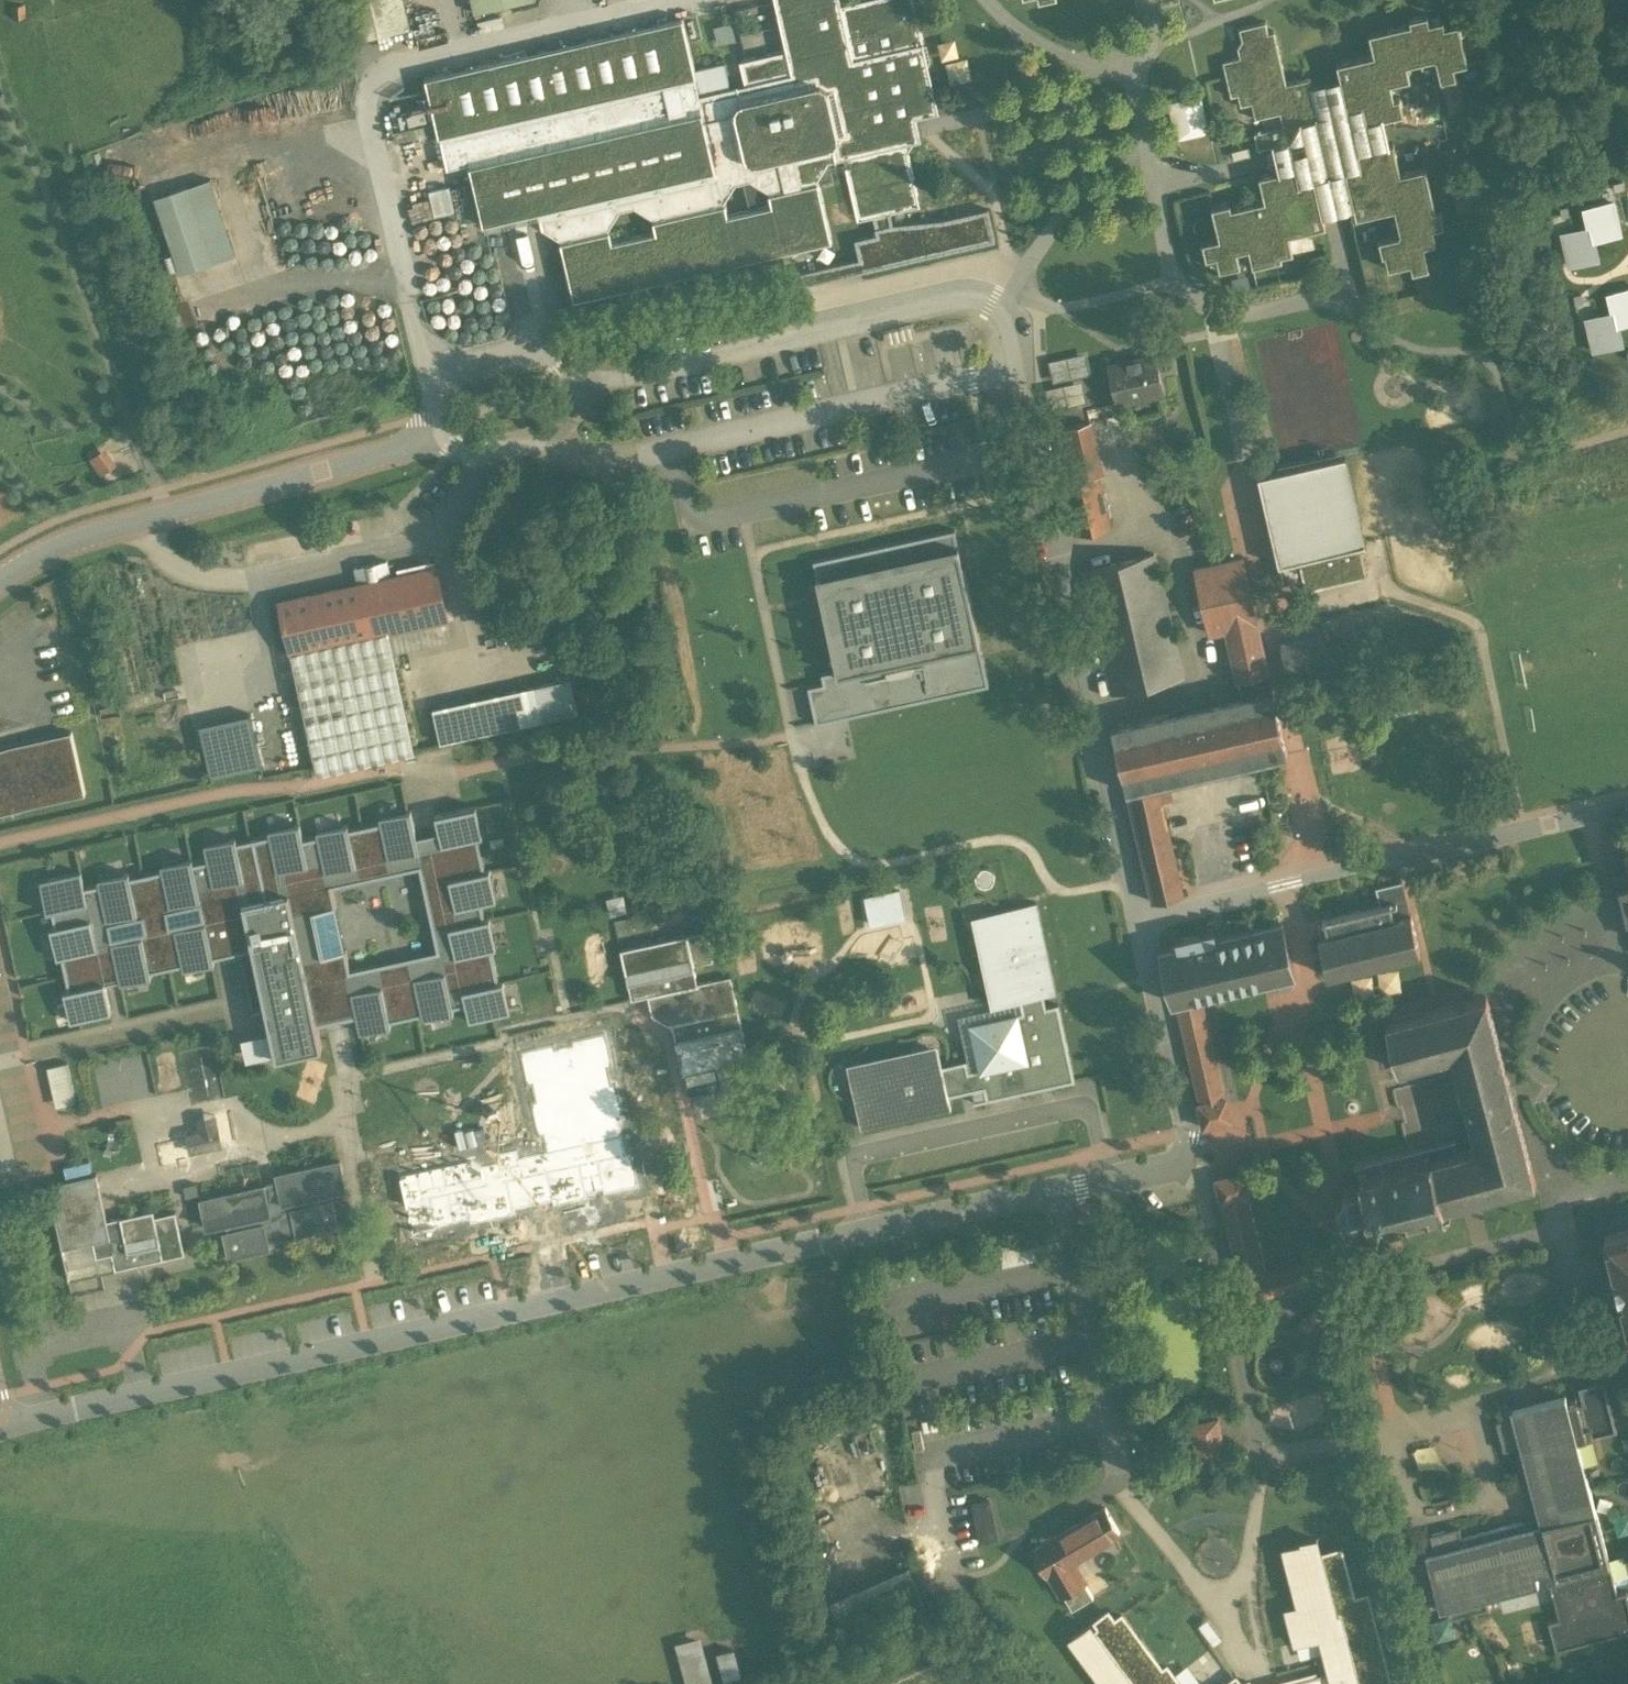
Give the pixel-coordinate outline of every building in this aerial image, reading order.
[(350,40),(410,26),(405,0),(341,0),(350,40)] [(739,58),(745,81),(699,92),(695,76),(698,76),(684,15),(424,75),(438,133),(447,167),(469,162),(483,223),(539,210),(542,226),(557,235),(561,238),(560,238),(574,300),(833,240),(818,178),(828,161),(844,157),(857,215),(872,211),(888,208),(893,210),(908,207),(917,193),(907,150),(899,145),(922,139),(916,116),(940,111),(914,0),(851,0),(842,2),(841,0),(775,0),(786,48),(739,58)] [(476,11),(522,0),(473,0),(476,11)] [(1340,77),(1311,84),(1308,75),(1287,80),(1274,27),(1269,29),(1266,18),(1239,25),(1242,38),(1238,44),(1240,53),(1223,57),(1231,93),(1238,91),(1241,102),(1252,100),(1255,115),(1280,109),(1283,122),(1254,129),(1258,146),(1273,142),(1275,147),(1267,149),(1271,164),(1278,162),(1279,167),(1259,171),(1265,196),(1231,203),(1230,198),(1212,203),(1219,234),(1203,237),(1203,242),(1201,242),(1203,250),(1205,250),(1206,254),(1217,252),(1220,266),(1241,261),(1238,247),(1249,244),(1253,262),(1271,258),(1272,260),(1280,258),(1279,256),(1283,255),(1282,251),(1294,248),(1290,231),(1326,222),(1324,212),(1354,205),(1356,216),(1395,207),(1401,231),(1400,232),(1379,237),(1382,253),(1385,253),(1388,266),(1391,266),(1392,268),(1400,266),(1399,264),(1411,261),(1413,270),(1417,269),(1418,271),(1426,270),(1425,267),(1429,266),(1424,244),(1437,241),(1433,226),(1445,224),(1441,206),(1436,207),(1426,165),(1401,171),(1394,141),(1390,141),(1384,117),(1404,112),(1400,95),(1394,96),(1391,82),(1410,77),(1407,63),(1435,57),(1436,57),(1441,80),(1457,76),(1454,65),(1468,62),(1462,35),(1464,35),(1463,27),(1460,27),(1459,21),(1445,24),(1443,18),(1440,18),(1440,16),(1432,18),(1432,20),(1429,21),(1427,13),(1409,17),(1410,22),(1369,31),(1374,53),(1337,61),(1340,77)] [(975,75),(971,52),(962,54),(958,34),(943,37),(951,79),(975,75)] [(1448,162),(1464,160),(1462,144),(1446,146),(1448,162)] [(189,183),(155,195),(181,271),(215,260),(237,252),(217,196),(210,177),(189,184),(189,183)] [(433,185),(437,211),(461,207),(457,181),(433,185)] [(1559,231),(1567,266),(1600,258),(1596,239),(1622,233),(1614,198),(1581,205),(1585,225),(1559,231)] [(888,208),(872,211),(876,226),(875,226),(877,232),(855,237),(862,270),(996,239),(988,207),(943,217),(893,222),(890,211),(893,210),(888,208)] [(1604,290),(1609,309),(1583,315),(1591,350),(1624,342),(1620,325),(1627,323),(1627,285),(1604,290)] [(1156,352),(1114,362),(1114,359),(1108,360),(1117,400),(1164,390),(1156,352)] [(1100,472),(1091,474),(1079,422),(1053,428),(1065,480),(1077,531),(1112,523),(1100,472)] [(97,453),(107,470),(125,459),(114,442),(97,453)] [(1309,554),(1378,540),(1360,451),(1272,469),(1293,573),(1312,570),(1309,554)] [(955,526),(814,556),(837,665),(821,669),(823,680),(809,683),(816,718),(988,681),(955,526)] [(1154,551),(1085,567),(1114,690),(1183,674),(1155,553),(1154,551)] [(1242,695),(1112,724),(1128,790),(1159,783),(1287,753),(1273,688),(1244,556),(1194,567),(1210,631),(1226,628),(1242,695)] [(437,565),(280,599),(291,649),(389,628),(448,615),(437,565)] [(389,628),(291,649),(317,770),(415,749),(389,628)] [(1321,629),(1280,639),(1291,684),(1332,675),(1321,629)] [(537,683),(433,705),(441,740),(544,718),(537,683)] [(206,718),(214,771),(269,763),(262,710),(206,718)] [(0,745),(0,809),(86,790),(72,728),(0,745)] [(1159,783),(1128,790),(1152,899),(1185,892),(1159,783)] [(319,1024),(355,1016),(359,1034),(394,1027),(392,1020),(421,1014),(422,1018),(455,1011),(454,1006),(466,1004),(469,1021),(514,1012),(508,980),(501,982),(495,951),(500,950),(493,918),(487,919),(484,906),(499,903),(493,870),(487,871),(481,840),(487,838),(480,805),(436,814),(440,833),(417,837),(412,812),(383,818),(384,824),(350,831),(349,825),(318,832),(319,836),(304,839),(301,824),(268,830),(269,835),(238,841),(237,837),(204,844),(207,860),(194,862),(193,858),(161,865),(163,870),(131,877),(130,872),(98,879),(99,883),(85,886),(82,871),(41,879),(48,910),(53,909),(56,925),(51,926),(57,957),(62,957),(68,988),(63,989),(70,1021),(114,1012),(108,984),(119,982),(119,984),(154,977),(153,971),(182,965),(183,970),(216,963),(215,958),(254,950),(270,1031),(242,1037),(247,1060),(277,1054),(278,1059),(325,1050),(319,1024)] [(1380,903),(1323,917),(1323,919),(1325,919),(1328,932),(1319,934),(1328,973),(1420,950),(1420,949),(1411,910),(1400,913),(1397,900),(1406,898),(1402,880),(1376,886),(1380,903)] [(1618,885),(1626,919),(1627,918),(1627,883),(1618,885)] [(909,884),(870,890),(875,920),(913,914),(909,884)] [(612,893),(615,910),(633,907),(631,891),(612,893)] [(1036,900),(978,913),(998,1003),(1021,999),(1023,1009),(970,1021),(980,1067),(969,1069),(967,1058),(942,1063),(939,1047),(848,1067),(861,1125),(952,1105),(949,1093),(972,1088),(974,1100),(1075,1078),(1058,1002),(1045,1004),(1043,994),(1056,991),(1036,900)] [(1282,921),(1217,936),(1214,928),(1208,930),(1205,930),(1177,937),(1179,945),(1163,949),(1174,999),(1176,998),(1201,992),(1294,971),(1282,921)] [(714,959),(707,929),(621,947),(632,997),(648,994),(652,1013),(669,1022),(672,1021),(683,1072),(749,1057),(731,974),(698,981),(694,963),(714,959)] [(1225,1095),(1201,992),(1176,998),(1199,1101),(1198,1101),(1203,1125),(1232,1119),(1226,1094),(1225,1095)] [(1487,993),(1387,1019),(1387,1020),(1386,1020),(1398,1065),(1399,1065),(1399,1066),(1452,1053),(1475,1144),(1457,1149),(1453,1138),(1456,1137),(1456,1135),(1354,1161),(1354,1163),(1357,1162),(1360,1174),(1362,1173),(1362,1171),(1364,1170),(1364,1172),(1383,1167),(1383,1165),(1386,1165),(1386,1167),(1405,1162),(1404,1160),(1407,1159),(1407,1161),(1426,1157),(1425,1154),(1428,1154),(1428,1156),(1431,1155),(1444,1206),(1442,1206),(1443,1208),(1440,1209),(1439,1207),(1421,1212),(1421,1214),(1418,1215),(1418,1213),(1399,1217),(1400,1220),(1397,1220),(1397,1218),(1378,1223),(1379,1225),(1377,1226),(1377,1229),(1378,1229),(1378,1231),(1376,1231),(1375,1231),(1376,1235),(1373,1236),(1374,1238),(1450,1218),(1450,1216),(1447,1217),(1444,1206),(1445,1205),(1536,1181),(1487,993)] [(609,1026),(519,1046),(541,1136),(396,1172),(410,1238),(642,1183),(609,1026)] [(61,1100),(82,1097),(76,1056),(55,1060),(61,1100)] [(195,1128),(197,1145),(230,1141),(227,1109),(205,1112),(206,1126),(195,1128)] [(1386,1165),(1383,1165),(1383,1167),(1364,1172),(1364,1170),(1362,1171),(1362,1173),(1360,1174),(1362,1182),(1348,1185),(1345,1182),(1343,1184),(1346,1187),(1340,1197),(1336,1197),(1335,1199),(1339,1200),(1342,1211),(1339,1214),(1341,1216),(1344,1213),(1354,1219),(1353,1223),(1356,1224),(1359,1233),(1358,1234),(1359,1236),(1361,1235),(1375,1231),(1376,1231),(1378,1231),(1378,1229),(1377,1229),(1377,1226),(1379,1225),(1378,1223),(1397,1218),(1397,1220),(1400,1220),(1399,1217),(1418,1213),(1418,1215),(1421,1214),(1421,1212),(1439,1207),(1440,1209),(1443,1208),(1442,1206),(1444,1206),(1431,1155),(1428,1156),(1428,1154),(1425,1154),(1426,1157),(1407,1161),(1407,1159),(1404,1160),(1405,1162),(1386,1167),(1386,1165)] [(278,1179),(201,1196),(207,1224),(227,1219),(229,1228),(224,1229),(230,1254),(271,1245),(269,1237),(338,1222),(333,1197),(328,1198),(326,1190),(346,1185),(340,1158),(277,1171),(278,1179)] [(1222,1200),(1240,1277),(1245,1298),(1286,1288),(1287,1290),(1299,1287),(1299,1285),(1341,1275),(1335,1253),(1271,1269),(1268,1270),(1249,1195),(1251,1195),(1244,1169),(1215,1176),(1221,1201),(1222,1200)] [(154,1207),(107,1217),(97,1171),(49,1181),(63,1245),(94,1238),(97,1254),(113,1250),(116,1266),(164,1255),(155,1213),(154,1207)] [(176,1209),(155,1213),(164,1255),(185,1251),(176,1209)] [(1604,1233),(1627,1328),(1627,1227),(1604,1233)] [(1038,1236),(999,1245),(1003,1264),(1042,1256),(1038,1236)] [(1568,1400),(1565,1392),(1512,1406),(1514,1414),(1496,1419),(1504,1448),(1514,1445),(1535,1526),(1525,1528),(1523,1519),(1462,1535),(1459,1524),(1430,1532),(1435,1550),(1426,1552),(1440,1606),(1449,1603),(1451,1612),(1489,1602),(1487,1593),(1539,1580),(1533,1560),(1543,1557),(1559,1617),(1548,1619),(1556,1649),(1627,1630),(1627,1596),(1626,1590),(1617,1592),(1578,1439),(1587,1436),(1584,1428),(1589,1426),(1592,1435),(1617,1429),(1604,1378),(1579,1384),(1583,1402),(1578,1404),(1577,1398),(1568,1400)] [(1219,1416),(1190,1423),(1197,1455),(1226,1448),(1219,1416)] [(1420,1442),(1426,1462),(1439,1458),(1436,1445),(1441,1444),(1439,1438),(1420,1442)] [(988,1537),(1007,1531),(996,1492),(977,1498),(988,1537)] [(1105,1505),(1034,1547),(1048,1572),(1049,1571),(1062,1592),(1063,1591),(1072,1607),(1093,1594),(1084,1579),(1086,1578),(1074,1557),(1120,1530),(1105,1505)] [(1252,1683),(1246,1675),(1240,1680),(1233,1671),(1216,1683),(1390,1683),(1367,1589),(1353,1593),(1341,1543),(1318,1549),(1313,1531),(1277,1540),(1292,1599),(1279,1602),(1289,1641),(1280,1643),(1286,1664),(1319,1656),(1322,1666),(1252,1683)] [(909,1566),(829,1601),(842,1632),(923,1596),(909,1566)] [(1113,1598),(1063,1635),(1100,1683),(1178,1683),(1113,1598)] [(680,1644),(691,1683),(701,1683),(710,1681),(699,1639),(680,1644)] [(733,1647),(719,1651),(726,1677),(740,1674),(733,1647)] [(1541,1673),(1543,1683),(1562,1683),(1558,1668),(1541,1673)]
